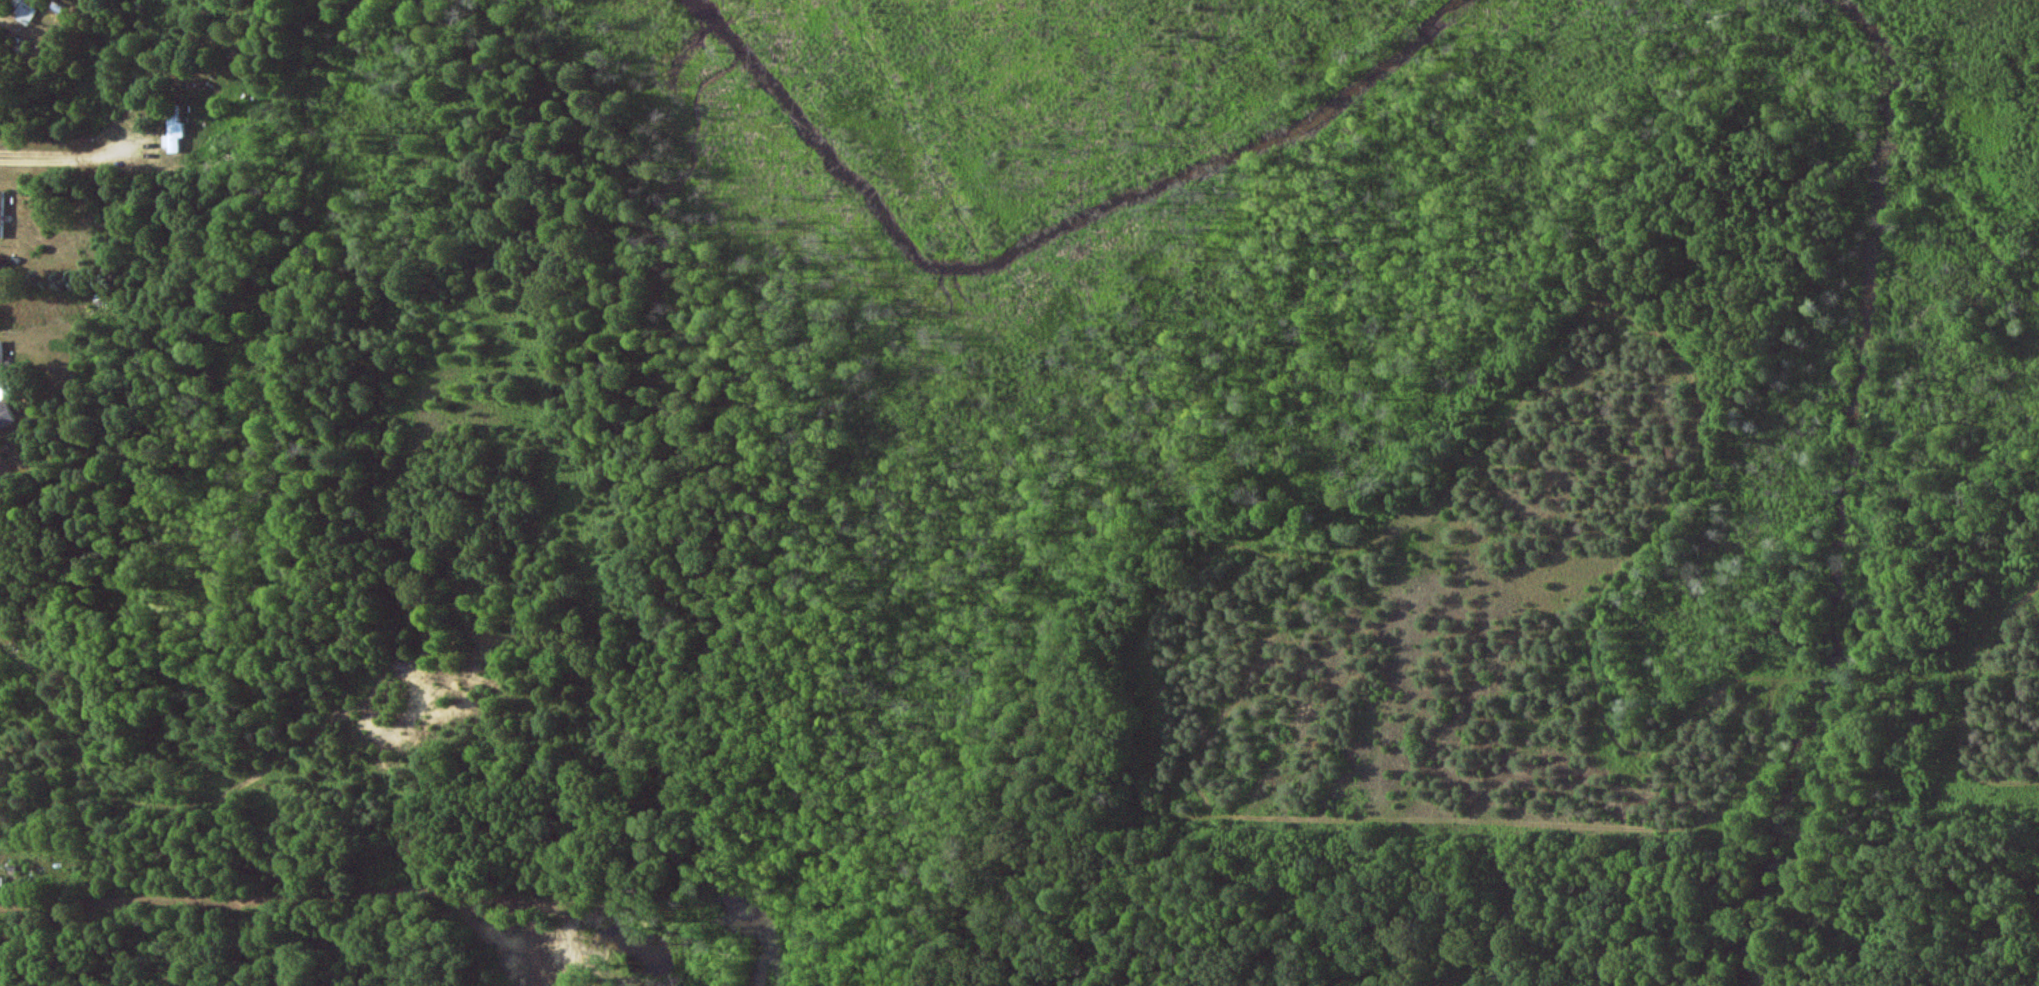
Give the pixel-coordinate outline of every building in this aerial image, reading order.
[(23,0),(12,0),(10,3),(17,6),(12,17),(29,25),(38,7),(23,0)] [(185,123),(180,123),(179,106),(167,106),(168,136),(165,136),(165,153),(180,152),(180,138),(185,138),(185,123)] [(17,422),(10,402),(0,405),(0,428),(17,422)]
